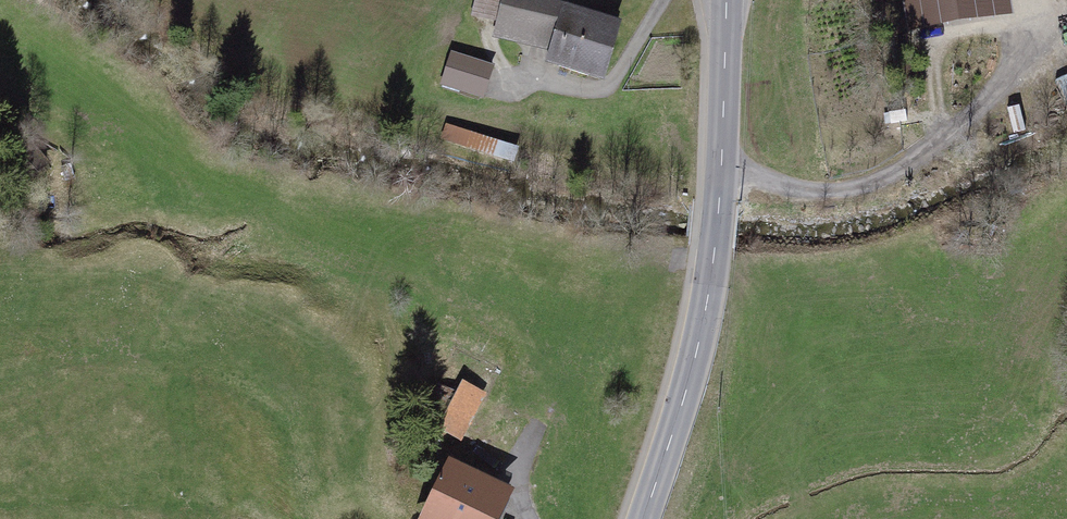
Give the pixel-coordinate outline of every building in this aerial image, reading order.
[(618,32),(504,0),(490,48),(543,63),(540,76),(601,93),(618,32)] [(910,34),(1015,16),(1013,0),(904,0),(910,34)] [(492,73),(451,60),(440,93),(481,106),(492,73)] [(447,122),(441,139),(510,160),(515,143),(447,122)] [(462,449),(486,403),(460,389),(454,400),(433,388),(414,424),(462,449)] [(442,470),(420,518),(501,518),(510,500),(442,470)]
